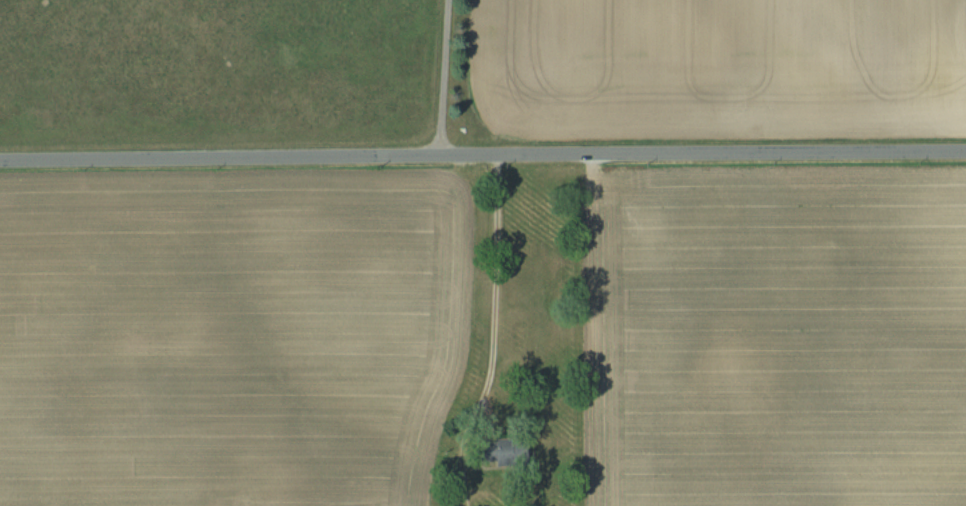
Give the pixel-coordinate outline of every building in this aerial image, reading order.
[(521,437),(497,437),(497,464),(521,464),(521,437)]
